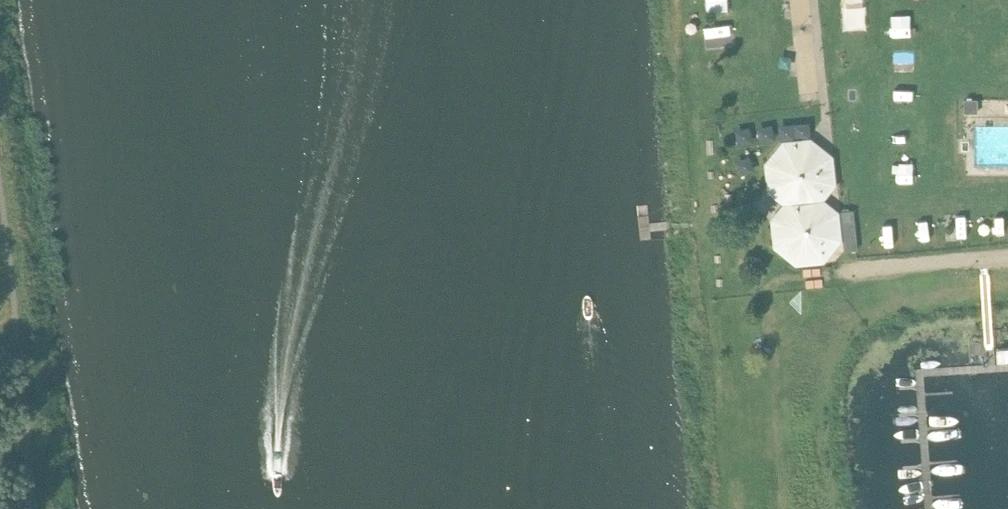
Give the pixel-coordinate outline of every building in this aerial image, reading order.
[(828,183),(826,161),(808,146),(785,149),(771,166),(774,189),(792,204),(777,222),(779,245),(797,259),(830,256),(835,249),(832,216),(813,202),(828,183)]
